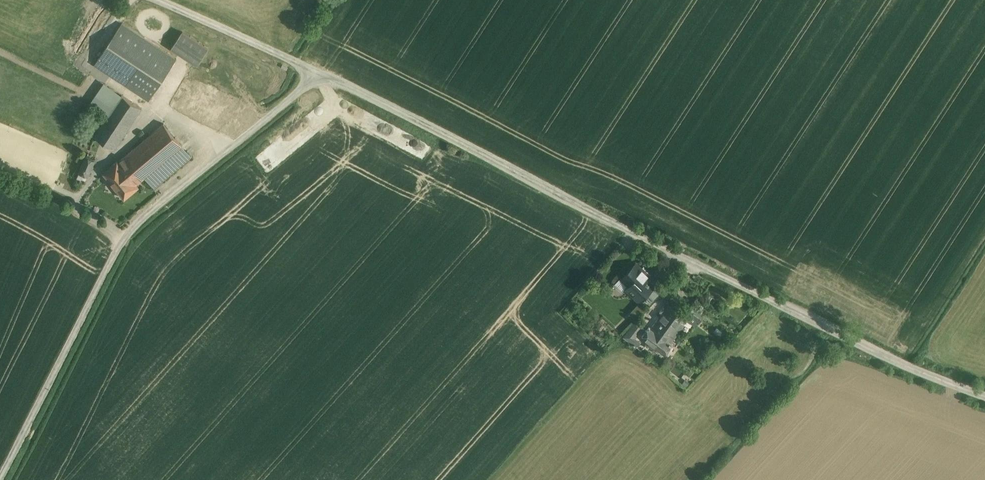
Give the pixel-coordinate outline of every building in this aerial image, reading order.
[(169,54),(122,23),(95,65),(111,75),(149,101),(177,59),(169,54)] [(208,48),(183,32),(172,49),(195,64),(197,65),(208,48)] [(142,108),(105,84),(92,103),(109,114),(95,136),(115,149),(142,108)] [(164,123),(119,161),(137,184),(145,177),(155,188),(193,156),(164,123)] [(95,160),(87,156),(80,172),(88,176),(95,160)] [(137,184),(119,161),(118,161),(104,173),(125,198),(139,186),(137,184)] [(86,182),(88,176),(80,172),(77,178),(86,182)] [(626,289),(633,295),(647,280),(650,276),(636,263),(622,278),(630,285),(626,289)] [(647,280),(633,295),(640,301),(654,287),(647,280)] [(638,318),(646,309),(637,302),(630,311),(638,318)] [(668,305),(656,322),(662,326),(660,328),(666,332),(665,332),(673,338),(687,319),(668,305)] [(705,314),(694,306),(688,314),(699,322),(705,314)] [(637,321),(624,334),(629,340),(635,334),(642,326),(637,321)] [(649,328),(642,336),(665,353),(672,344),(670,342),(673,338),(665,332),(666,332),(660,328),(662,326),(656,322),(650,329),(649,328)] [(635,334),(629,340),(635,345),(640,339),(635,334)]
